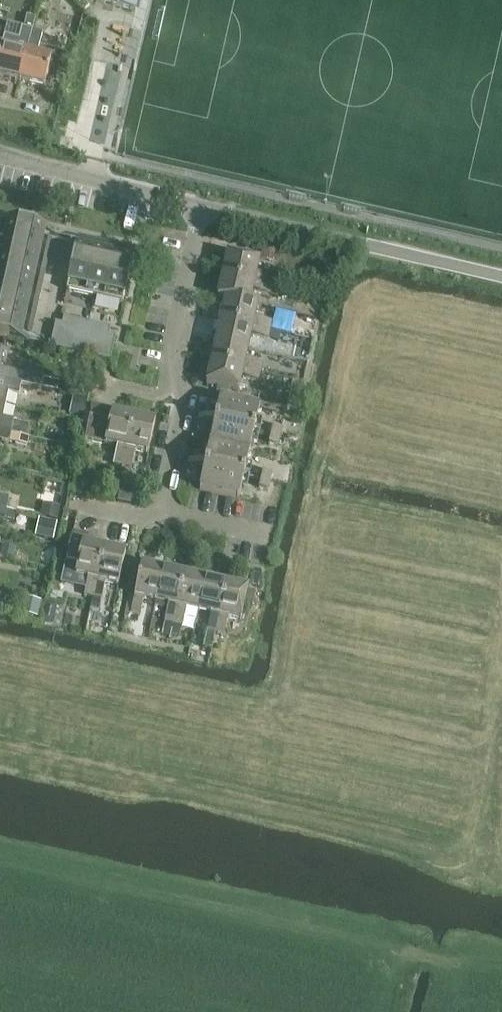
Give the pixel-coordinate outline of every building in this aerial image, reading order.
[(136,11),(138,0),(89,0),(136,11)] [(33,31),(32,31),(19,82),(44,88),(51,60),(37,56),(42,33),(43,34),(46,18),(37,16),(33,31)] [(19,82),(32,31),(22,28),(16,51),(1,48),(0,53),(0,77),(19,82)] [(27,344),(52,232),(2,221),(0,229),(0,338),(27,344)] [(67,291),(123,303),(134,252),(78,240),(67,291)] [(281,247),(264,243),(260,262),(277,266),(281,247)] [(227,254),(223,276),(272,287),(274,278),(257,275),(260,262),(227,254)] [(218,298),(226,300),(226,299),(250,304),(253,292),(270,296),(272,287),(223,276),(218,298)] [(226,299),(226,300),(221,320),(270,331),(272,322),(255,318),(258,306),(250,304),(226,299)] [(68,332),(71,319),(64,317),(61,331),(68,332)] [(75,333),(78,320),(71,319),(68,332),(75,333)] [(81,335),(84,322),(78,320),(75,333),(81,335)] [(221,320),(216,341),(249,348),(251,336),(268,340),(270,331),(221,320)] [(88,336),(91,323),(84,322),(81,335),(88,336)] [(95,338),(98,325),(91,323),(88,336),(95,338)] [(101,339),(104,326),(98,325),(95,338),(101,339)] [(110,328),(104,326),(101,339),(107,341),(110,328)] [(58,347),(61,335),(53,333),(51,346),(58,347)] [(67,336),(61,335),(58,347),(64,349),(67,336)] [(74,338),(67,336),(64,349),(71,350),(74,338)] [(77,352),(80,339),(74,338),(71,350),(77,352)] [(87,340),(80,339),(77,352),(84,353),(87,340)] [(93,342),(87,340),(84,353),(90,355),(93,342)] [(212,362),(261,373),(263,364),(246,361),(249,348),(216,341),(212,362)] [(100,343),(93,342),(90,355),(97,356),(100,343)] [(106,345),(100,343),(97,356),(104,358),(106,345)] [(114,346),(106,345),(104,358),(111,359),(114,346)] [(21,384),(42,389),(44,379),(29,364),(20,372),(1,368),(3,355),(0,355),(0,380),(21,384)] [(259,382),(261,373),(212,362),(207,384),(239,391),(242,378),(259,382)] [(7,406),(9,393),(19,396),(21,384),(0,380),(0,404),(7,406)] [(87,399),(71,396),(66,414),(82,418),(87,399)] [(210,444),(250,454),(260,408),(220,399),(210,444)] [(11,431),(14,420),(4,418),(7,406),(0,404),(0,429),(11,431)] [(199,419),(210,421),(211,418),(209,418),(211,409),(205,408),(201,410),(199,419)] [(123,466),(134,417),(112,413),(112,415),(92,410),(85,440),(105,445),(118,447),(114,464),(123,466)] [(155,422),(135,418),(123,466),(132,468),(135,451),(148,454),(155,422)] [(210,421),(199,419),(197,427),(200,431),(206,432),(208,423),(209,424),(210,421)] [(271,435),(280,437),(282,428),(273,426),(271,435)] [(0,429),(0,441),(9,443),(11,431),(0,429)] [(280,437),(271,435),(269,444),(278,446),(280,437)] [(200,490),(239,499),(250,454),(210,444),(200,490)] [(189,463),(200,466),(201,463),(199,462),(201,454),(195,452),(191,454),(189,463)] [(200,466),(189,463),(187,472),(189,475),(196,477),(198,468),(199,468),(200,466)] [(261,479),(270,482),(272,473),(263,471),(261,479)] [(270,482),(261,479),(259,488),(268,490),(270,482)] [(134,493),(121,490),(118,502),(132,504),(134,493)] [(7,510),(7,509),(9,498),(0,496),(0,508),(7,510)] [(5,519),(15,521),(16,511),(7,509),(7,510),(0,508),(0,520),(4,521),(5,519)] [(56,524),(38,521),(34,538),(52,542),(56,524)] [(72,534),(65,566),(61,584),(86,590),(84,595),(93,598),(104,548),(91,545),(93,539),(72,534)] [(104,548),(93,598),(102,600),(106,582),(119,585),(126,553),(104,548)] [(144,599),(156,602),(164,570),(142,565),(131,614),(140,616),(144,599)] [(174,624),(185,574),(164,570),(156,602),(168,605),(165,622),(174,624)] [(186,609),(198,611),(206,579),(185,574),(174,624),(182,626),(186,609)] [(216,633),(227,584),(206,579),(198,611),(211,614),(207,631),(216,633)] [(248,589),(227,584),(216,633),(225,635),(228,618),(241,621),(248,589)] [(40,604),(24,600),(20,616),(37,620),(40,604)]
